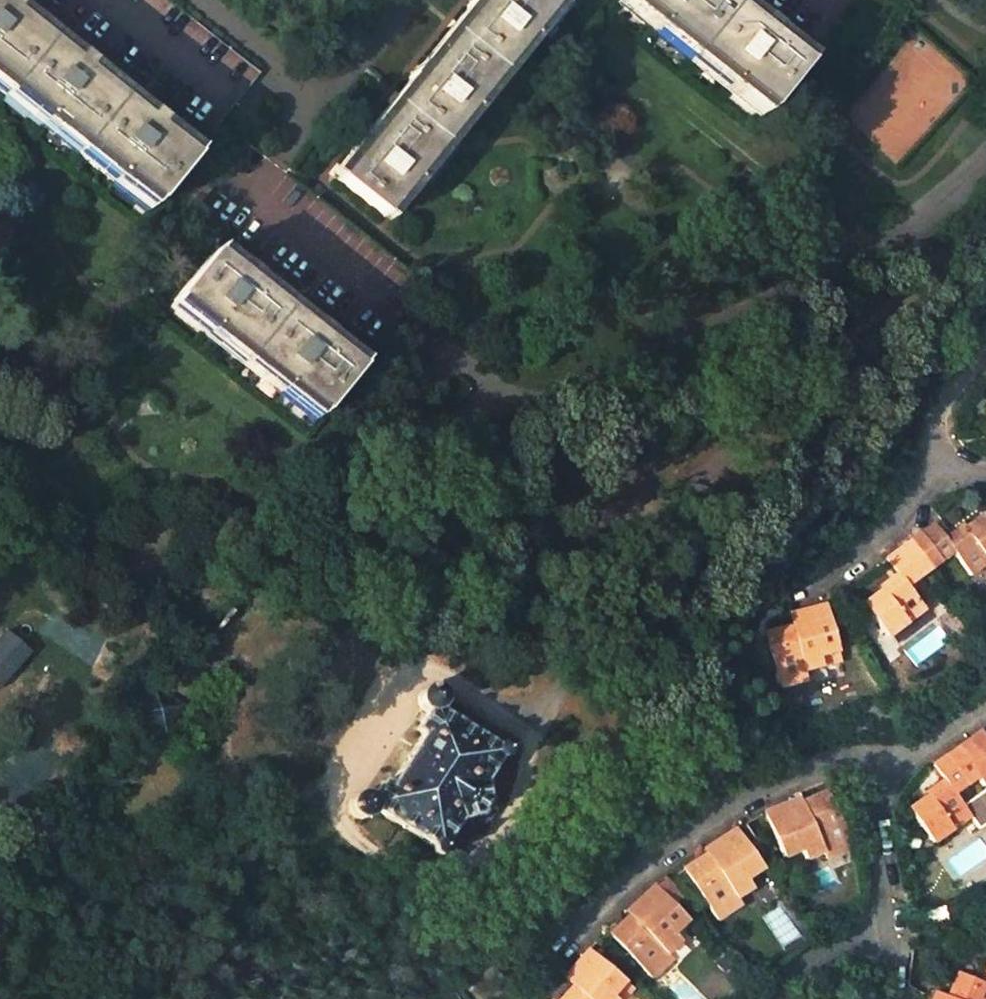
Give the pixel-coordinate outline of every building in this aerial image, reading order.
[(336,180),(385,221),(557,4),(553,0),(471,0),(469,2),(464,9),(470,13),(424,72),(418,67),(405,82),(411,86),(365,145),(358,140),(348,153),(354,158),(336,180)] [(763,116),(803,66),(766,36),(772,29),(760,20),(755,26),(722,0),(620,0),(763,116)] [(148,208),(187,161),(152,134),(157,128),(144,118),(139,124),(82,77),(86,72),(72,60),(67,66),(9,19),(13,15),(0,4),(0,91),(148,208)] [(210,256),(173,303),(318,420),(355,372),(318,342),(324,336),(311,326),(306,333),(247,286),(253,279),(241,270),(235,276),(210,256)] [(921,536),(942,564),(955,554),(972,577),(985,566),(985,519),(984,516),(948,543),(935,526),(928,530),(921,536)] [(921,536),(901,551),(922,579),(942,564),(921,536)] [(922,579),(901,551),(894,556),(887,561),(901,579),(865,606),(890,639),(927,611),(910,588),(922,579)] [(827,607),(800,614),(805,633),(796,635),(794,629),(768,636),(782,690),(809,683),(806,673),(843,664),(827,607)] [(800,614),(791,617),(794,629),(796,635),(805,633),(800,614)] [(961,626),(956,619),(949,624),(954,631),(961,626)] [(970,638),(961,626),(954,631),(964,643),(970,638)] [(0,632),(0,680),(27,650),(3,629),(0,632)] [(387,786),(381,781),(370,797),(367,794),(359,792),(355,792),(349,797),(344,803),(344,808),(344,812),(349,819),(353,821),(357,822),(360,822),(365,821),(368,819),(371,817),(373,813),(374,809),(437,851),(458,817),(476,817),(486,801),(480,785),(502,753),(440,712),(443,709),(446,706),(448,699),(446,691),(444,688),(441,685),(438,683),(430,684),(426,685),(423,688),(419,694),(419,703),(424,710),(427,712),(414,731),(421,736),(387,786)] [(155,693),(138,719),(166,737),(183,711),(155,693)] [(985,733),(977,739),(971,743),(985,764),(985,735),(985,733)] [(951,757),(970,786),(985,775),(985,764),(971,743),(951,757)] [(936,767),(949,786),(912,812),(937,845),(974,819),(982,831),(985,828),(985,796),(967,809),(957,795),(970,786),(951,757),(936,767)] [(830,795),(804,807),(808,816),(800,820),(794,805),(768,817),(787,861),(805,853),(809,863),(826,856),(829,863),(855,851),(830,795)] [(802,802),(794,805),(800,820),(808,816),(804,807),(802,802)] [(740,833),(716,848),(725,861),(717,867),(711,858),(688,874),(721,925),(746,909),(741,902),(756,892),(750,884),(766,873),(740,833)] [(716,848),(709,853),(711,858),(717,867),(725,861),(716,848)] [(658,890),(638,909),(648,921),(641,928),(635,920),(614,940),(656,984),(677,965),(671,959),(685,946),(677,939),(691,925),(658,890)] [(638,909),(631,916),(635,920),(641,928),(648,921),(638,909)] [(593,955),(574,976),(589,989),(582,997),(577,992),(571,998),(633,998),(638,994),(593,955)] [(984,984),(964,975),(953,998),(985,998),(985,980),(984,984)] [(589,989),(574,976),(568,984),(577,992),(582,997),(589,989)]
